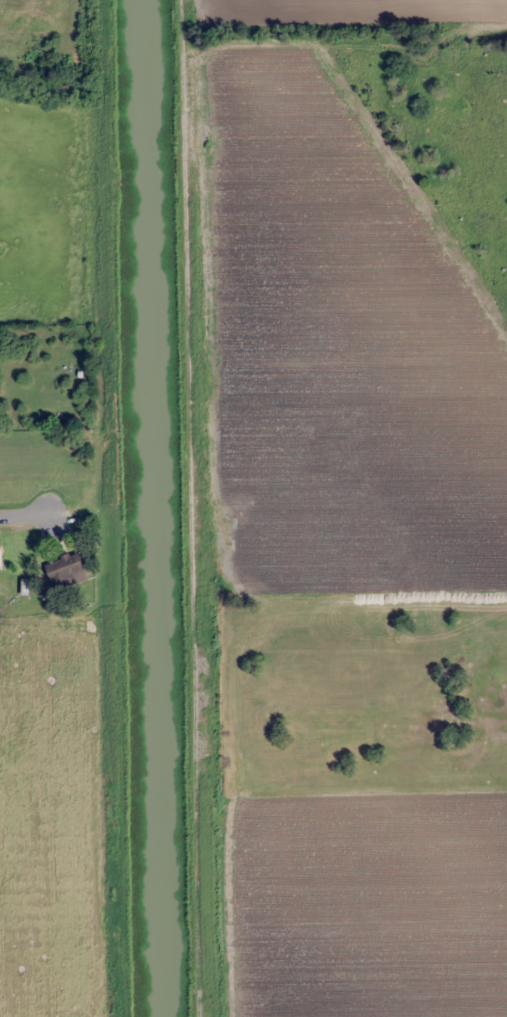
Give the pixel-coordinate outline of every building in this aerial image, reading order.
[(74,584),(72,574),(85,571),(79,552),(46,561),(54,590),(74,584)]
